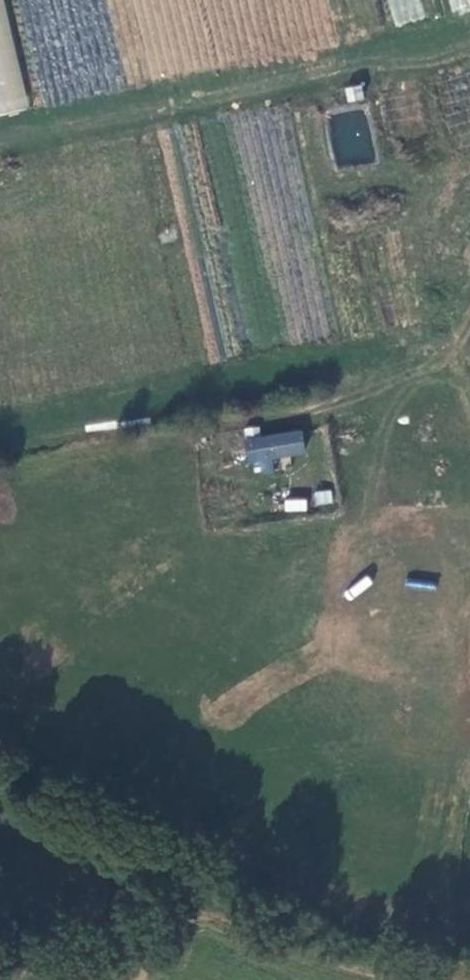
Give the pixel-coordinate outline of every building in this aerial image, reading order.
[(24,111),(3,0),(0,0),(0,116),(24,111)] [(422,0),(392,0),(391,20),(421,21),(422,0)] [(469,8),(469,0),(448,0),(451,12),(469,8)] [(243,440),(247,465),(306,455),(302,427),(261,434),(260,424),(243,427),(245,439),(243,440)] [(283,499),(284,511),(306,510),(306,498),(283,499)]
